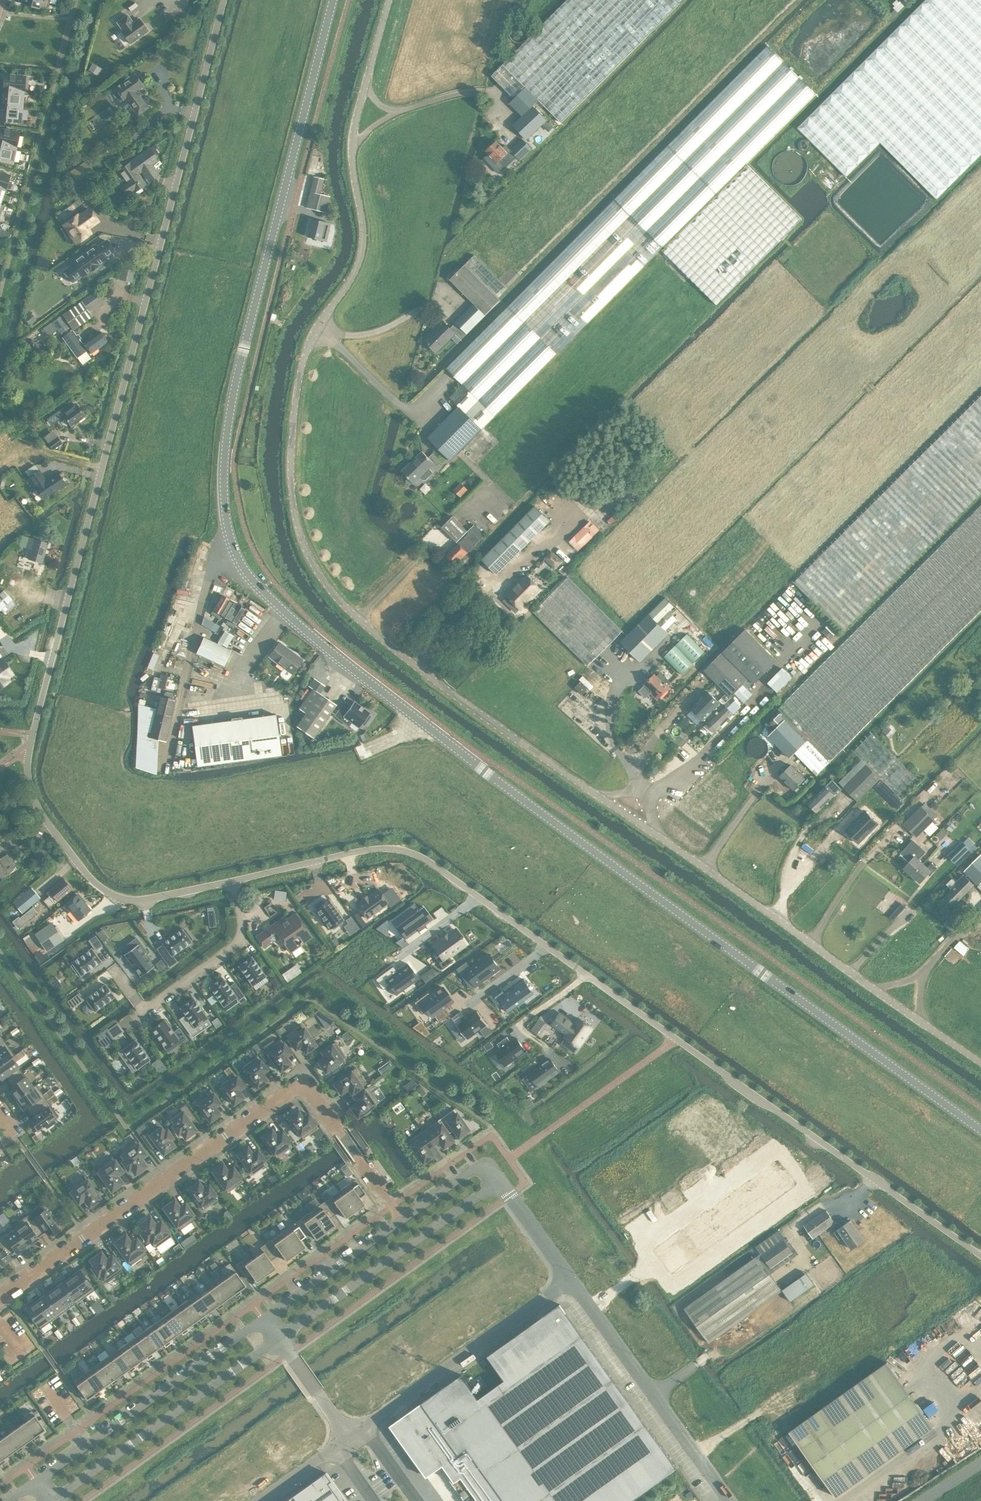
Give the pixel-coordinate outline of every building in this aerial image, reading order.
[(23,4),(38,8),(47,9),(50,0),(24,0),(23,4)] [(504,64),(539,100),(560,123),(683,0),(569,0),(504,64)] [(937,199),(956,180),(979,157),(980,155),(980,0),(926,0),(800,126),(798,128),(827,157),(842,173),(847,177),(881,143),(937,199)] [(148,31),(139,19),(133,23),(127,15),(117,22),(123,31),(121,32),(130,44),(148,31)] [(661,250),(746,164),(816,94),(768,46),(447,369),(462,385),(450,398),(459,407),(482,430),(657,254),(661,250)] [(92,64),(89,70),(97,75),(100,69),(92,64)] [(504,64),(492,76),(515,99),(510,103),(523,116),(513,125),(527,140),(547,121),(533,106),(539,100),(504,64)] [(51,81),(52,73),(44,72),(44,80),(51,81)] [(27,93),(28,77),(4,75),(3,91),(23,93),(27,93)] [(148,108),(136,92),(143,87),(135,75),(130,78),(129,76),(123,80),(124,82),(119,85),(117,86),(117,87),(115,88),(122,98),(118,101),(124,110),(130,106),(137,116),(148,108)] [(21,108),(23,93),(3,91),(2,106),(21,108)] [(20,123),(21,108),(2,106),(0,121),(20,123)] [(18,133),(0,129),(0,145),(15,148),(18,133)] [(520,160),(532,149),(522,139),(510,150),(506,145),(503,148),(497,141),(491,146),(490,146),(487,148),(487,149),(486,151),(498,163),(500,161),(506,167),(517,157),(520,160)] [(15,148),(0,145),(0,161),(12,163),(15,148)] [(141,172),(152,164),(158,160),(150,148),(119,171),(120,172),(113,177),(126,194),(132,190),(134,192),(145,185),(138,174),(141,172)] [(676,264),(717,305),(802,220),(746,164),(661,250),(676,264)] [(9,175),(0,172),(0,188),(4,190),(9,175)] [(329,196),(321,194),(324,179),(313,176),(310,191),(306,207),(325,212),(329,196)] [(86,228),(98,220),(89,209),(78,217),(77,215),(64,224),(77,243),(90,234),(86,228)] [(326,241),(330,224),(312,219),(307,237),(326,241)] [(97,266),(106,260),(104,257),(114,250),(107,241),(97,248),(95,245),(73,262),(66,267),(67,269),(64,271),(71,281),(81,274),(83,276),(91,270),(92,270),(97,266)] [(657,254),(671,269),(676,264),(661,250),(657,254)] [(501,300),(498,298),(508,288),(474,255),(450,279),(464,293),(474,304),(486,315),(501,300)] [(131,282),(134,271),(122,268),(120,280),(131,282)] [(73,330),(92,316),(87,310),(102,299),(96,291),(43,328),(48,336),(57,330),(60,334),(61,333),(63,337),(62,337),(77,357),(85,351),(84,350),(87,348),(90,353),(107,341),(100,331),(82,344),(79,339),(81,338),(77,334),(76,335),(73,330)] [(486,316),(486,315),(474,304),(456,322),(456,323),(451,329),(444,322),(437,328),(438,329),(426,341),(437,352),(452,337),(458,344),(486,316)] [(36,319),(31,312),(24,318),(29,324),(36,319)] [(793,583),(842,632),(953,522),(980,494),(980,395),(793,583)] [(85,416),(77,405),(66,413),(62,408),(47,419),(51,426),(64,417),(71,426),(85,416)] [(428,438),(451,461),(482,430),(459,407),(428,438)] [(53,450),(62,443),(57,437),(53,430),(44,437),(53,450)] [(426,481),(434,473),(430,469),(434,464),(437,467),(442,463),(433,454),(429,458),(423,452),(402,472),(414,484),(421,477),(424,481),(426,481)] [(35,464),(25,471),(29,478),(32,483),(33,483),(36,487),(35,488),(43,499),(65,484),(57,473),(46,481),(42,476),(43,476),(39,471),(35,464)] [(453,490),(461,497),(469,490),(461,482),(453,490)] [(536,506),(482,560),(497,575),(551,521),(536,506)] [(980,611),(980,506),(823,665),(778,709),(781,712),(774,719),(780,725),(769,736),(790,758),(795,753),(816,775),(825,767),(830,762),(980,611)] [(442,527),(457,542),(468,531),(453,516),(442,527)] [(569,542),(578,551),(599,530),(590,520),(569,542)] [(475,547),(474,545),(485,535),(474,525),(468,531),(469,533),(446,556),(455,565),(470,550),(471,551),(475,547)] [(42,563),(48,543),(29,538),(29,537),(23,535),(19,546),(31,549),(28,559),(42,563)] [(557,555),(549,564),(555,570),(563,561),(557,555)] [(521,609),(532,597),(540,589),(527,576),(519,584),(517,582),(512,587),(514,589),(508,596),(509,597),(508,598),(512,602),(513,601),(521,609)] [(587,665),(592,661),(622,631),(569,578),(534,612),(587,665)] [(12,599),(4,590),(0,594),(0,610),(12,599)] [(221,615),(230,600),(222,595),(211,614),(219,618),(221,615)] [(677,619),(669,612),(675,607),(666,598),(621,642),(640,662),(669,634),(665,630),(677,619)] [(228,619),(237,604),(230,600),(221,615),(228,619)] [(236,624),(245,609),(237,604),(228,619),(226,623),(233,627),(236,623),(236,624)] [(219,635),(223,628),(217,624),(213,631),(219,635)] [(774,664),(776,662),(745,630),(723,652),(754,684),(774,664)] [(226,646),(233,636),(225,631),(222,636),(221,636),(218,641),(226,646)] [(687,634),(675,645),(693,663),(704,652),(687,634)] [(224,665),(231,650),(203,637),(196,653),(224,665)] [(291,673),(302,659),(279,642),(269,656),(284,668),(281,673),(281,675),(285,678),(287,678),(291,673)] [(675,645),(664,657),(681,674),(693,663),(675,645)] [(721,654),(704,671),(727,693),(731,697),(732,696),(735,694),(744,685),(748,680),(721,654)] [(9,681),(7,678),(13,674),(3,660),(0,661),(0,687),(9,681)] [(769,683),(777,692),(791,677),(783,669),(769,683)] [(669,687),(668,686),(671,682),(661,672),(656,677),(655,675),(646,684),(653,691),(652,692),(658,699),(669,687)] [(313,738),(336,705),(319,693),(324,685),(314,678),(309,685),(313,688),(299,708),(305,713),(296,726),(313,738)] [(581,682),(575,687),(583,694),(588,689),(581,682)] [(744,685),(735,694),(744,703),(753,694),(744,685)] [(692,710),(687,715),(697,724),(702,720),(703,721),(706,723),(722,707),(722,706),(724,705),(731,697),(727,693),(718,702),(708,692),(691,709),(692,710)] [(157,710),(150,738),(157,739),(165,741),(176,699),(160,696),(157,710)] [(722,707),(706,723),(715,732),(733,714),(727,708),(736,699),(732,696),(731,697),(724,705),(722,706),(722,707)] [(350,706),(345,702),(335,715),(348,725),(351,722),(359,727),(362,724),(364,725),(370,716),(369,715),(370,713),(354,701),(350,706)] [(137,768),(136,768),(155,773),(157,739),(150,738),(157,710),(140,706),(137,768)] [(281,755),(275,714),(242,719),(241,717),(231,718),(231,720),(192,726),(197,766),(281,755)] [(867,738),(854,751),(862,760),(882,779),(903,801),(917,787),(921,783),(894,755),(872,733),(867,738)] [(855,776),(844,787),(859,802),(881,781),(882,779),(862,760),(858,764),(854,767),(851,771),(855,776)] [(794,790),(805,779),(791,765),(780,776),(794,790)] [(826,787),(808,804),(817,813),(834,796),(833,795),(841,788),(833,780),(826,787)] [(881,781),(875,787),(884,796),(890,789),(881,781)] [(934,801),(930,805),(935,810),(939,806),(934,801)] [(935,820),(934,819),(938,815),(925,803),(922,806),(921,806),(903,824),(917,838),(935,820)] [(866,810),(847,829),(859,842),(879,822),(869,813),(866,810)] [(962,841),(947,855),(955,863),(970,848),(975,844),(968,837),(964,842),(962,841)] [(19,854),(30,845),(29,844),(32,843),(29,839),(15,849),(19,854)] [(912,876),(923,864),(918,859),(926,851),(913,840),(903,852),(911,860),(904,869),(912,876)] [(36,872),(54,857),(42,842),(35,847),(37,850),(33,853),(37,859),(30,865),(36,872)] [(6,854),(0,858),(0,880),(16,869),(6,854)] [(964,871),(978,886),(980,889),(980,855),(964,871)] [(923,864),(912,876),(920,883),(930,873),(932,875),(938,868),(932,863),(928,868),(923,864)] [(953,907),(974,885),(964,874),(956,882),(952,879),(947,884),(953,890),(944,898),(953,907)] [(49,895),(43,901),(49,907),(69,890),(71,889),(69,886),(63,879),(52,888),(47,892),(49,895)] [(22,913),(40,898),(31,887),(13,902),(22,913)] [(362,901),(357,905),(367,918),(388,903),(378,889),(367,897),(366,895),(361,899),(362,901)] [(90,910),(77,894),(65,904),(65,905),(63,907),(67,912),(70,910),(78,920),(90,910)] [(324,903),(322,899),(313,905),(316,909),(330,929),(332,927),(333,929),(342,923),(341,921),(343,919),(329,900),(324,903)] [(393,918),(391,920),(391,921),(393,919),(406,937),(404,938),(405,939),(417,930),(418,931),(426,926),(425,924),(432,919),(432,918),(431,919),(423,908),(424,907),(423,907),(418,910),(414,904),(393,919),(393,918)] [(18,928),(37,912),(33,907),(19,918),(18,916),(9,924),(15,930),(18,928)] [(310,934),(306,929),(305,928),(295,914),(287,919),(285,916),(257,936),(264,947),(280,936),(284,943),(284,944),(288,949),(289,950),(290,951),(311,937),(310,935),(310,934)] [(63,940),(51,923),(35,934),(46,951),(63,940)] [(102,929),(97,933),(103,941),(108,937),(102,929)] [(163,944),(157,949),(170,966),(176,961),(172,955),(191,942),(190,940),(192,939),(185,929),(183,930),(182,929),(162,943),(163,944)] [(455,929),(433,946),(443,959),(438,963),(442,969),(453,961),(450,958),(449,956),(466,944),(461,938),(462,937),(460,935),(460,936),(455,929)] [(36,946),(29,936),(28,935),(22,939),(30,950),(32,953),(38,949),(35,946),(36,946)] [(402,937),(395,942),(403,948),(408,944),(406,940),(405,941),(402,937)] [(98,941),(92,945),(96,950),(102,946),(98,941)] [(140,942),(124,954),(141,976),(154,966),(144,953),(147,951),(140,942)] [(81,975),(101,961),(91,948),(85,953),(83,952),(77,956),(79,958),(72,962),(73,964),(71,965),(78,975),(80,974),(81,975)] [(44,958),(41,953),(40,952),(34,956),(38,962),(44,958)] [(466,962),(456,969),(460,976),(466,972),(475,985),(476,986),(500,969),(490,954),(470,968),(466,962)] [(251,957),(238,966),(252,985),(253,985),(265,976),(251,957)] [(161,961),(155,965),(160,971),(166,967),(161,961)] [(393,966),(375,979),(383,989),(388,985),(396,995),(396,994),(403,989),(405,993),(413,987),(411,984),(418,979),(419,979),(407,963),(407,964),(397,972),(393,966)] [(297,965),(282,975),(287,982),(301,972),(297,965)] [(55,976),(49,981),(56,991),(62,986),(55,976)] [(222,978),(209,987),(214,994),(212,995),(217,1001),(218,999),(223,1006),(236,997),(238,999),(243,995),(234,983),(229,987),(222,978)] [(501,987),(492,993),(498,1000),(499,999),(509,1012),(531,995),(525,987),(528,984),(524,978),(505,992),(501,987)] [(95,1011),(114,997),(105,984),(85,998),(95,1011)] [(428,992),(414,1002),(422,1013),(426,1010),(431,1017),(433,1015),(438,1022),(447,1016),(442,1009),(453,1001),(442,987),(430,996),(428,992)] [(72,1008),(84,999),(79,993),(68,1001),(72,1008)] [(207,1018),(193,998),(180,1008),(185,1015),(179,1019),(191,1035),(198,1031),(195,1027),(207,1018)] [(478,1011),(457,1025),(458,1026),(467,1038),(467,1039),(487,1024),(478,1011)] [(592,1028),(579,1018),(574,1025),(571,1022),(572,1021),(560,1013),(552,1024),(567,1034),(565,1037),(578,1047),(579,1047),(592,1028)] [(221,1024),(217,1018),(212,1021),(216,1027),(221,1024)] [(187,1040),(179,1028),(173,1032),(164,1019),(151,1029),(165,1048),(178,1039),(181,1044),(187,1040)] [(123,1031),(118,1023),(108,1030),(114,1038),(123,1031)] [(535,1024),(531,1030),(537,1034),(541,1028),(535,1024)] [(301,1025),(286,1035),(293,1046),(296,1049),(301,1045),(306,1052),(307,1051),(307,1052),(315,1046),(316,1045),(301,1025)] [(107,1028),(97,1035),(100,1039),(99,1040),(104,1047),(115,1040),(114,1038),(108,1030),(107,1028)] [(501,1049),(496,1052),(505,1066),(526,1051),(517,1038),(511,1042),(507,1036),(497,1043),(501,1049)] [(4,1039),(0,1042),(0,1065),(15,1054),(4,1039)] [(274,1039),(263,1047),(280,1071),(281,1070),(282,1070),(289,1065),(289,1064),(290,1063),(285,1056),(291,1053),(288,1049),(281,1039),(276,1042),(274,1039)] [(149,1059),(135,1040),(119,1052),(133,1072),(138,1068),(139,1070),(149,1063),(148,1061),(149,1059)] [(490,1041),(483,1045),(487,1051),(494,1046),(490,1041)] [(325,1057),(318,1062),(319,1063),(324,1071),(325,1071),(326,1072),(331,1068),(333,1070),(339,1066),(337,1064),(347,1057),(335,1042),(325,1049),(322,1052),(325,1057)] [(12,1057),(15,1054),(0,1065),(0,1079),(1,1078),(2,1079),(5,1077),(8,1082),(22,1072),(12,1057)] [(269,1081),(260,1069),(265,1066),(257,1056),(251,1060),(253,1063),(243,1070),(256,1089),(269,1081)] [(160,1057),(152,1062),(159,1073),(167,1068),(160,1057)] [(551,1059),(529,1074),(538,1086),(559,1071),(551,1059)] [(229,1079),(220,1085),(225,1093),(224,1093),(223,1095),(227,1100),(228,1099),(229,1099),(233,1104),(235,1103),(235,1104),(242,1098),(243,1097),(238,1090),(244,1086),(241,1083),(229,1066),(223,1070),(229,1079)] [(339,1079),(334,1083),(335,1085),(334,1085),(340,1092),(341,1093),(348,1088),(352,1094),(355,1091),(365,1084),(354,1068),(345,1075),(343,1073),(337,1077),(339,1079)] [(33,1086),(22,1072),(8,1082),(12,1087),(9,1089),(12,1093),(10,1094),(14,1100),(36,1084),(33,1086)] [(47,1100),(36,1084),(14,1100),(18,1106),(20,1105),(23,1109),(26,1107),(30,1112),(47,1100)] [(357,1102),(351,1107),(351,1108),(357,1116),(358,1117),(363,1113),(365,1115),(371,1111),(369,1109),(379,1102),(378,1102),(385,1097),(378,1087),(371,1092),(368,1087),(357,1094),(354,1097),(357,1102)] [(206,1095),(196,1102),(202,1109),(199,1111),(204,1117),(205,1116),(206,1115),(210,1121),(211,1120),(219,1115),(220,1114),(215,1107),(220,1103),(218,1099),(210,1089),(204,1093),(206,1095)] [(58,1115),(47,1100),(30,1112),(33,1117),(30,1119),(33,1123),(32,1125),(36,1130),(38,1129),(38,1130),(45,1125),(47,1128),(55,1122),(53,1119),(58,1115)] [(182,1112),(172,1119),(175,1124),(173,1126),(178,1134),(181,1132),(185,1138),(186,1137),(187,1138),(196,1132),(195,1131),(196,1130),(191,1122),(196,1118),(193,1115),(185,1104),(179,1108),(182,1112)] [(468,1130),(453,1109),(438,1120),(446,1130),(448,1134),(453,1130),(458,1137),(460,1136),(467,1131),(468,1130)] [(289,1117),(288,1118),(292,1123),(289,1125),(294,1131),(296,1129),(303,1139),(311,1133),(318,1128),(311,1117),(308,1114),(303,1117),(298,1111),(297,1111),(296,1111),(289,1116),(289,1117)] [(453,1141),(448,1134),(446,1130),(438,1120),(423,1131),(433,1145),(438,1141),(443,1148),(444,1147),(452,1142),(453,1141)] [(148,1130),(142,1135),(150,1146),(152,1150),(158,1146),(163,1153),(164,1153),(165,1153),(174,1147),(173,1146),(174,1146),(170,1139),(173,1138),(167,1130),(164,1132),(161,1127),(151,1135),(148,1130)] [(263,1136),(262,1136),(277,1157),(292,1146),(285,1136),(282,1132),(277,1136),(272,1129),(270,1130),(263,1135),(263,1136)] [(428,1148),(433,1145),(423,1131),(408,1141),(423,1163),(424,1162),(432,1156),(433,1155),(428,1148)] [(135,1139),(119,1151),(119,1152),(123,1157),(124,1159),(122,1161),(128,1170),(131,1168),(135,1174),(136,1173),(137,1174),(145,1167),(146,1166),(141,1158),(146,1154),(143,1151),(135,1139)] [(239,1153),(237,1154),(242,1161),(245,1165),(252,1175),(267,1164),(260,1153),(258,1150),(252,1154),(247,1147),(246,1148),(246,1147),(238,1153),(239,1153)] [(119,1152),(115,1155),(118,1160),(123,1157),(119,1152)] [(112,1156),(95,1168),(102,1176),(99,1178),(105,1186),(107,1185),(112,1190),(113,1190),(122,1184),(121,1183),(123,1183),(117,1175),(123,1171),(120,1167),(112,1156)] [(242,1161),(235,1166),(238,1171),(245,1165),(242,1161)] [(778,1161),(654,1250),(670,1272),(794,1183),(778,1161)] [(214,1170),(213,1171),(217,1177),(214,1179),(219,1185),(220,1184),(221,1183),(228,1192),(243,1181),(236,1171),(233,1167),(228,1171),(223,1164),(222,1165),(221,1165),(214,1170)] [(84,1176),(68,1188),(76,1199),(79,1202),(84,1199),(89,1206),(91,1205),(91,1206),(100,1200),(99,1199),(100,1198),(84,1176)] [(355,1179),(340,1190),(355,1211),(365,1205),(357,1194),(363,1190),(357,1182),(355,1179)] [(190,1188),(188,1189),(203,1210),(219,1199),(211,1188),(209,1185),(204,1188),(199,1182),(197,1182),(189,1187),(190,1188)] [(340,1190),(325,1201),(333,1212),(338,1208),(341,1212),(345,1218),(355,1211),(340,1190)] [(165,1207),(164,1207),(180,1230),(196,1218),(188,1207),(185,1203),(180,1207),(174,1200),(173,1200),(164,1206),(165,1207)] [(325,1201),(310,1211),(326,1233),(335,1226),(328,1215),(333,1212),(325,1201)] [(836,1204),(794,1234),(828,1281),(869,1251),(836,1204)] [(58,1226),(52,1218),(53,1217),(50,1212),(48,1213),(46,1209),(30,1220),(41,1234),(45,1231),(47,1234),(52,1231),(53,1232),(58,1228),(57,1226),(58,1226)] [(223,1218),(226,1221),(232,1216),(227,1209),(225,1211),(223,1218)] [(310,1211),(295,1222),(303,1232),(308,1229),(311,1232),(316,1240),(326,1233),(310,1211)] [(41,1234),(30,1220),(27,1215),(13,1225),(29,1247),(34,1243),(33,1242),(38,1238),(37,1237),(41,1234)] [(140,1224),(139,1225),(143,1231),(141,1233),(146,1241),(149,1239),(155,1247),(172,1236),(164,1224),(161,1221),(155,1225),(150,1217),(149,1218),(148,1217),(140,1223),(140,1224)] [(295,1222),(281,1232),(296,1254),(305,1247),(300,1240),(298,1236),(303,1232),(295,1222)] [(13,1225),(0,1235),(0,1236),(12,1252),(15,1250),(17,1253),(22,1250),(23,1251),(29,1247),(13,1225)] [(281,1232),(266,1243),(273,1254),(278,1250),(281,1253),(286,1261),(296,1254),(281,1232)] [(116,1242),(115,1242),(131,1265),(147,1253),(139,1242),(136,1238),(131,1242),(126,1234),(125,1235),(124,1234),(115,1241),(116,1242)] [(185,1248),(197,1240),(193,1234),(181,1242),(185,1248)] [(0,1236),(0,1265),(1,1267),(7,1263),(6,1261),(10,1258),(8,1255),(12,1252),(0,1236)] [(263,1251),(254,1257),(266,1275),(276,1268),(271,1261),(270,1260),(268,1257),(273,1254),(266,1243),(260,1247),(263,1251)] [(91,1259),(90,1260),(95,1266),(92,1268),(98,1276),(100,1274),(106,1282),(123,1271),(115,1259),(112,1256),(107,1260),(101,1252),(100,1253),(99,1252),(91,1258),(91,1259)] [(242,1260),(236,1264),(240,1270),(243,1275),(246,1273),(249,1271),(251,1274),(251,1275),(256,1281),(266,1275),(254,1257),(244,1264),(242,1260)] [(229,1263),(220,1269),(223,1273),(238,1295),(241,1293),(239,1290),(246,1285),(240,1277),(229,1263)] [(85,1266),(79,1270),(84,1276),(89,1272),(85,1266)] [(92,1285),(88,1279),(86,1280),(84,1276),(79,1270),(75,1273),(74,1272),(69,1275),(85,1297),(94,1290),(91,1286),(92,1285)] [(775,1270),(759,1281),(783,1314),(799,1302),(775,1270)] [(223,1273),(214,1280),(217,1284),(228,1298),(234,1294),(236,1297),(238,1295),(223,1273)] [(85,1297),(69,1275),(64,1278),(65,1280),(61,1283),(76,1303),(85,1297)] [(759,1281),(743,1293),(767,1326),(783,1314),(759,1281)] [(76,1303),(61,1283),(57,1286),(56,1284),(52,1288),(67,1309),(76,1303)] [(217,1284),(209,1290),(221,1307),(224,1305),(222,1302),(228,1298),(217,1284)] [(67,1309),(52,1288),(47,1291),(48,1292),(44,1295),(58,1316),(67,1309)] [(209,1290),(200,1296),(210,1311),(216,1306),(218,1309),(221,1307),(209,1290)] [(197,1292),(188,1299),(203,1320),(206,1318),(204,1315),(210,1311),(200,1296),(197,1292)] [(743,1293),(728,1304),(752,1337),(767,1326),(743,1293)] [(58,1316),(44,1295),(40,1298),(39,1297),(34,1300),(49,1322),(58,1316)] [(188,1299),(179,1305),(192,1323),(198,1319),(200,1322),(203,1320),(188,1299)] [(49,1322),(34,1300),(29,1303),(30,1305),(26,1308),(40,1328),(49,1322)] [(390,1425),(427,1477),(443,1465),(455,1482),(462,1477),(478,1500),(476,1500),(632,1500),(678,1469),(560,1304),(488,1356),(505,1380),(478,1398),(465,1380),(461,1374),(422,1403),(390,1425)] [(728,1304),(712,1316),(736,1349),(752,1337),(728,1304)] [(179,1305),(171,1311),(186,1332),(189,1330),(187,1327),(192,1323),(179,1305)] [(171,1311),(162,1317),(175,1336),(181,1331),(183,1334),(186,1332),(171,1311)] [(712,1316),(696,1328),(720,1361),(736,1349),(712,1316)] [(162,1317),(153,1324),(168,1345),(171,1343),(169,1340),(175,1336),(162,1317)] [(153,1324),(144,1330),(157,1348),(163,1344),(165,1347),(168,1345),(153,1324)] [(144,1330),(136,1336),(151,1357),(153,1355),(151,1352),(157,1348),(144,1330)] [(136,1336),(127,1343),(140,1361),(146,1356),(148,1359),(151,1357),(136,1336)] [(127,1343),(118,1349),(133,1370),(136,1368),(134,1365),(140,1361),(127,1343)] [(118,1349),(109,1355),(122,1373),(128,1369),(130,1372),(133,1370),(118,1349)] [(109,1355),(100,1361),(115,1383),(118,1380),(116,1377),(122,1373),(109,1355)] [(100,1361),(91,1368),(104,1386),(110,1382),(112,1385),(115,1383),(100,1361)] [(933,1427),(887,1362),(789,1431),(835,1496),(933,1427)] [(91,1368),(83,1374),(98,1395),(101,1393),(99,1390),(104,1386),(91,1368)] [(83,1374),(74,1380),(80,1390),(77,1392),(82,1399),(85,1397),(86,1399),(93,1394),(95,1397),(98,1395),(83,1374)] [(46,1425),(42,1418),(39,1420),(36,1417),(33,1413),(32,1410),(22,1417),(25,1421),(38,1438),(41,1436),(38,1433),(45,1428),(44,1427),(46,1425)] [(38,1438),(25,1421),(17,1427),(27,1441),(33,1437),(35,1440),(38,1438)] [(27,1441),(17,1427),(8,1433),(20,1451),(23,1448),(21,1446),(27,1441)] [(8,1433),(0,1439),(0,1441),(9,1454),(15,1450),(17,1453),(20,1451),(8,1433)] [(0,1441),(0,1460),(3,1463),(5,1461),(3,1458),(9,1454),(0,1441)] [(292,1495),(296,1500),(319,1500),(334,1490),(328,1483),(331,1481),(325,1472),(292,1495)] [(319,1500),(346,1500),(342,1496),(339,1498),(334,1490),(319,1500)]
